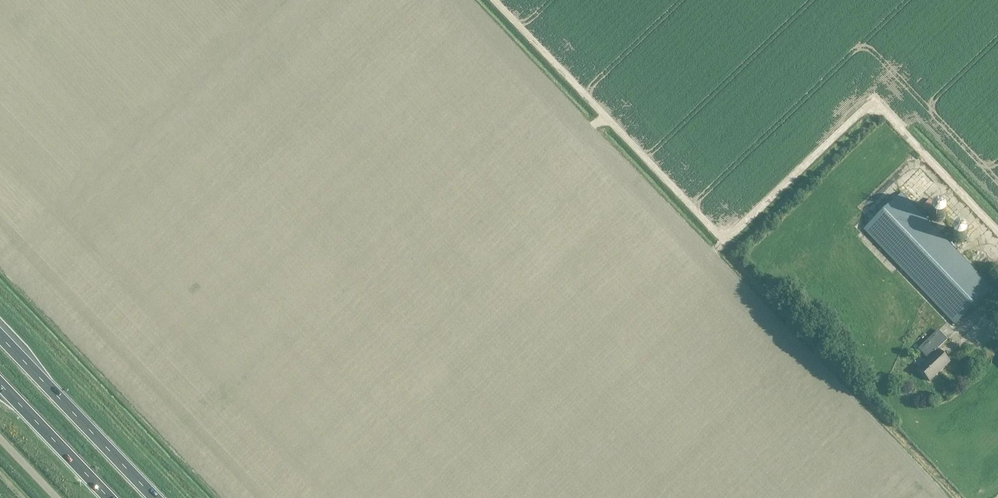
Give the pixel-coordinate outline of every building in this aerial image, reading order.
[(919,350),(928,342),(941,329),(897,283),(906,274),(955,325),(992,289),(944,240),(939,234),(901,194),(863,230),(900,268),(891,277),(891,276),(855,238),(832,260),(869,298),(919,350)] [(834,210),(842,209),(841,200),(833,201),(834,210)] [(933,209),(932,209),(931,210),(931,211),(930,211),(930,212),(930,213),(929,214),(929,215),(929,216),(930,217),(930,218),(930,219),(930,220),(931,220),(931,221),(932,221),(933,222),(935,223),(936,223),(937,223),(938,223),(940,223),(941,223),(942,222),(943,221),(944,220),(944,219),(945,218),(945,217),(946,216),(946,215),(945,214),(945,213),(945,212),(944,211),(943,210),(942,209),(941,208),(940,208),(939,208),(938,207),(937,207),(936,208),(934,208),(933,209)] [(952,233),(952,234),(951,235),(951,236),(951,237),(951,238),(951,239),(951,240),(951,241),(952,242),(953,243),(953,244),(954,244),(955,245),(956,245),(957,245),(958,245),(959,245),(960,245),(961,245),(962,245),(962,244),(963,244),(964,243),(965,242),(965,241),(966,241),(966,240),(966,239),(966,238),(966,237),(966,236),(966,235),(966,234),(965,233),(965,232),(964,232),(963,231),(962,230),(961,230),(960,230),(959,230),(958,230),(957,230),(956,230),(955,231),(954,231),(953,232),(952,233)] [(797,239),(808,251),(816,244),(805,231),(797,239)] [(977,263),(985,268),(988,261),(980,257),(977,263)] [(937,352),(928,342),(919,350),(929,360),(918,370),(929,382),(949,363),(938,351),(937,352)]
